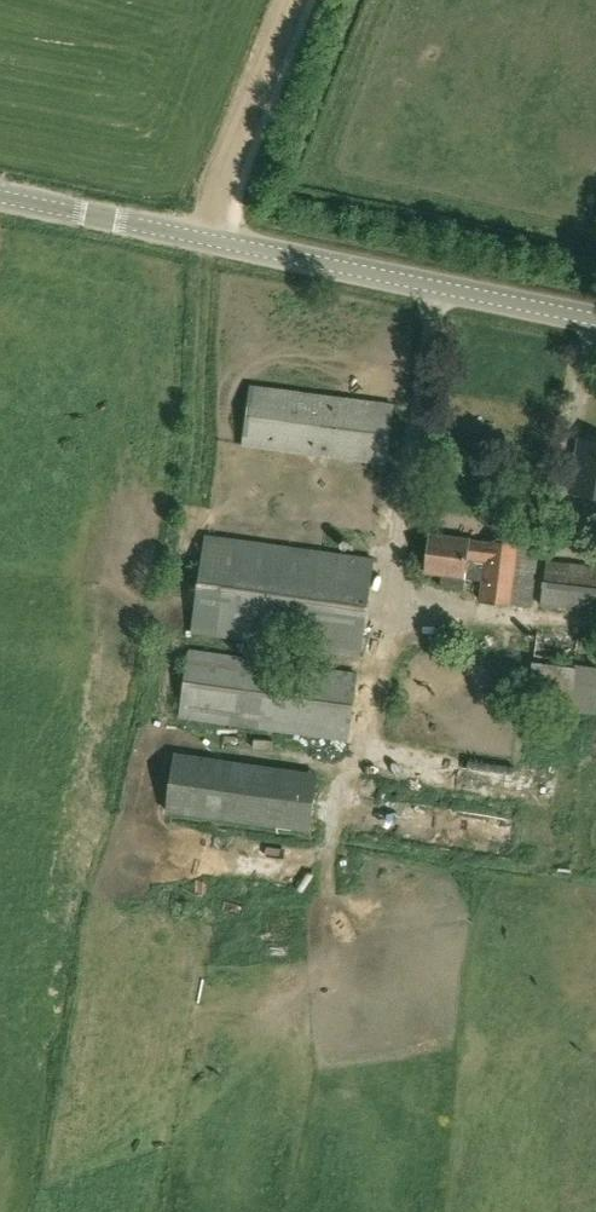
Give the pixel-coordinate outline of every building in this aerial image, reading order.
[(387,462),(395,404),(250,385),(243,444),(387,462)] [(582,438),(573,491),(595,495),(595,441),(582,438)] [(529,509),(531,495),(517,493),(515,507),(529,509)] [(485,579),(490,541),(471,539),(471,538),(432,533),(427,572),(444,574),(442,586),(464,589),(466,577),(485,579)] [(361,654),(374,558),(206,535),(193,630),(361,654)] [(490,540),(490,541),(485,579),(482,600),(533,606),(540,547),(490,540)] [(548,562),(542,603),(595,610),(595,568),(548,562)] [(534,659),(578,664),(582,624),(539,618),(534,659)] [(349,738),(358,672),(190,649),(181,715),(349,738)] [(559,674),(561,704),(595,702),(595,672),(559,674)] [(513,737),(513,715),(494,714),(494,736),(513,737)] [(170,794),(305,808),(307,790),(317,791),(320,769),(174,754),(170,794)] [(166,799),(164,821),(311,834),(313,812),(166,799)] [(422,826),(423,812),(396,809),(395,823),(422,826)]
